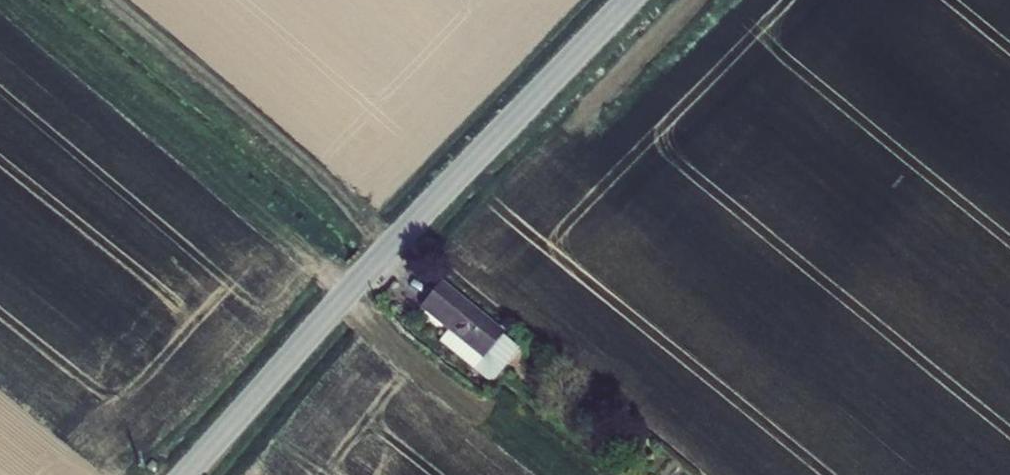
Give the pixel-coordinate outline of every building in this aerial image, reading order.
[(476,363),(491,376),(495,375),(517,348),(438,283),(419,306),(445,327),(481,357),(476,363)] [(445,327),(440,334),(476,363),(481,357),(445,327)] [(476,363),(440,334),(439,336),(475,364),(476,363)] [(489,376),(491,376),(476,363),(475,364),(489,376)] [(609,402),(606,399),(592,415),(596,418),(609,402)] [(615,434),(622,439),(635,422),(629,417),(615,434)]
